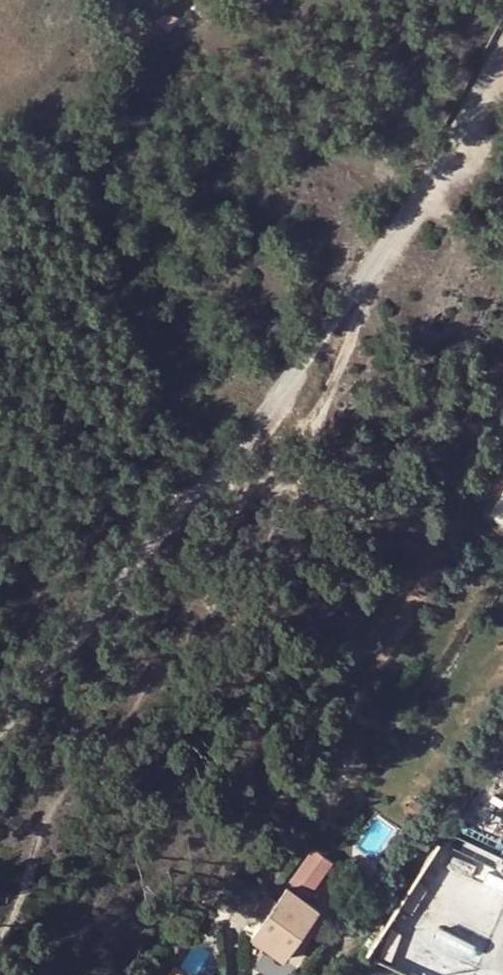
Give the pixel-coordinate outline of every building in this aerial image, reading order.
[(491,520),(502,528),(502,500),(491,520)] [(214,594),(212,594),(209,596),(207,597),(206,600),(206,602),(206,605),(208,607),(210,609),(212,610),(215,610),(219,608),(221,607),(222,604),(223,602),(222,599),(221,597),(219,595),(217,594),(214,594)] [(289,788),(295,792),(301,781),(295,777),(289,788)] [(293,878),(316,892),(337,860),(315,845),(293,878)] [(250,936),(283,959),(317,909),(285,886),(273,903),(263,917),(250,936)] [(250,936),(263,917),(273,903),(265,897),(255,911),(259,914),(248,929),(244,926),(241,930),(250,936)] [(387,930),(402,937),(414,912),(398,906),(387,930)] [(184,921),(178,929),(185,934),(190,926),(184,921)]
